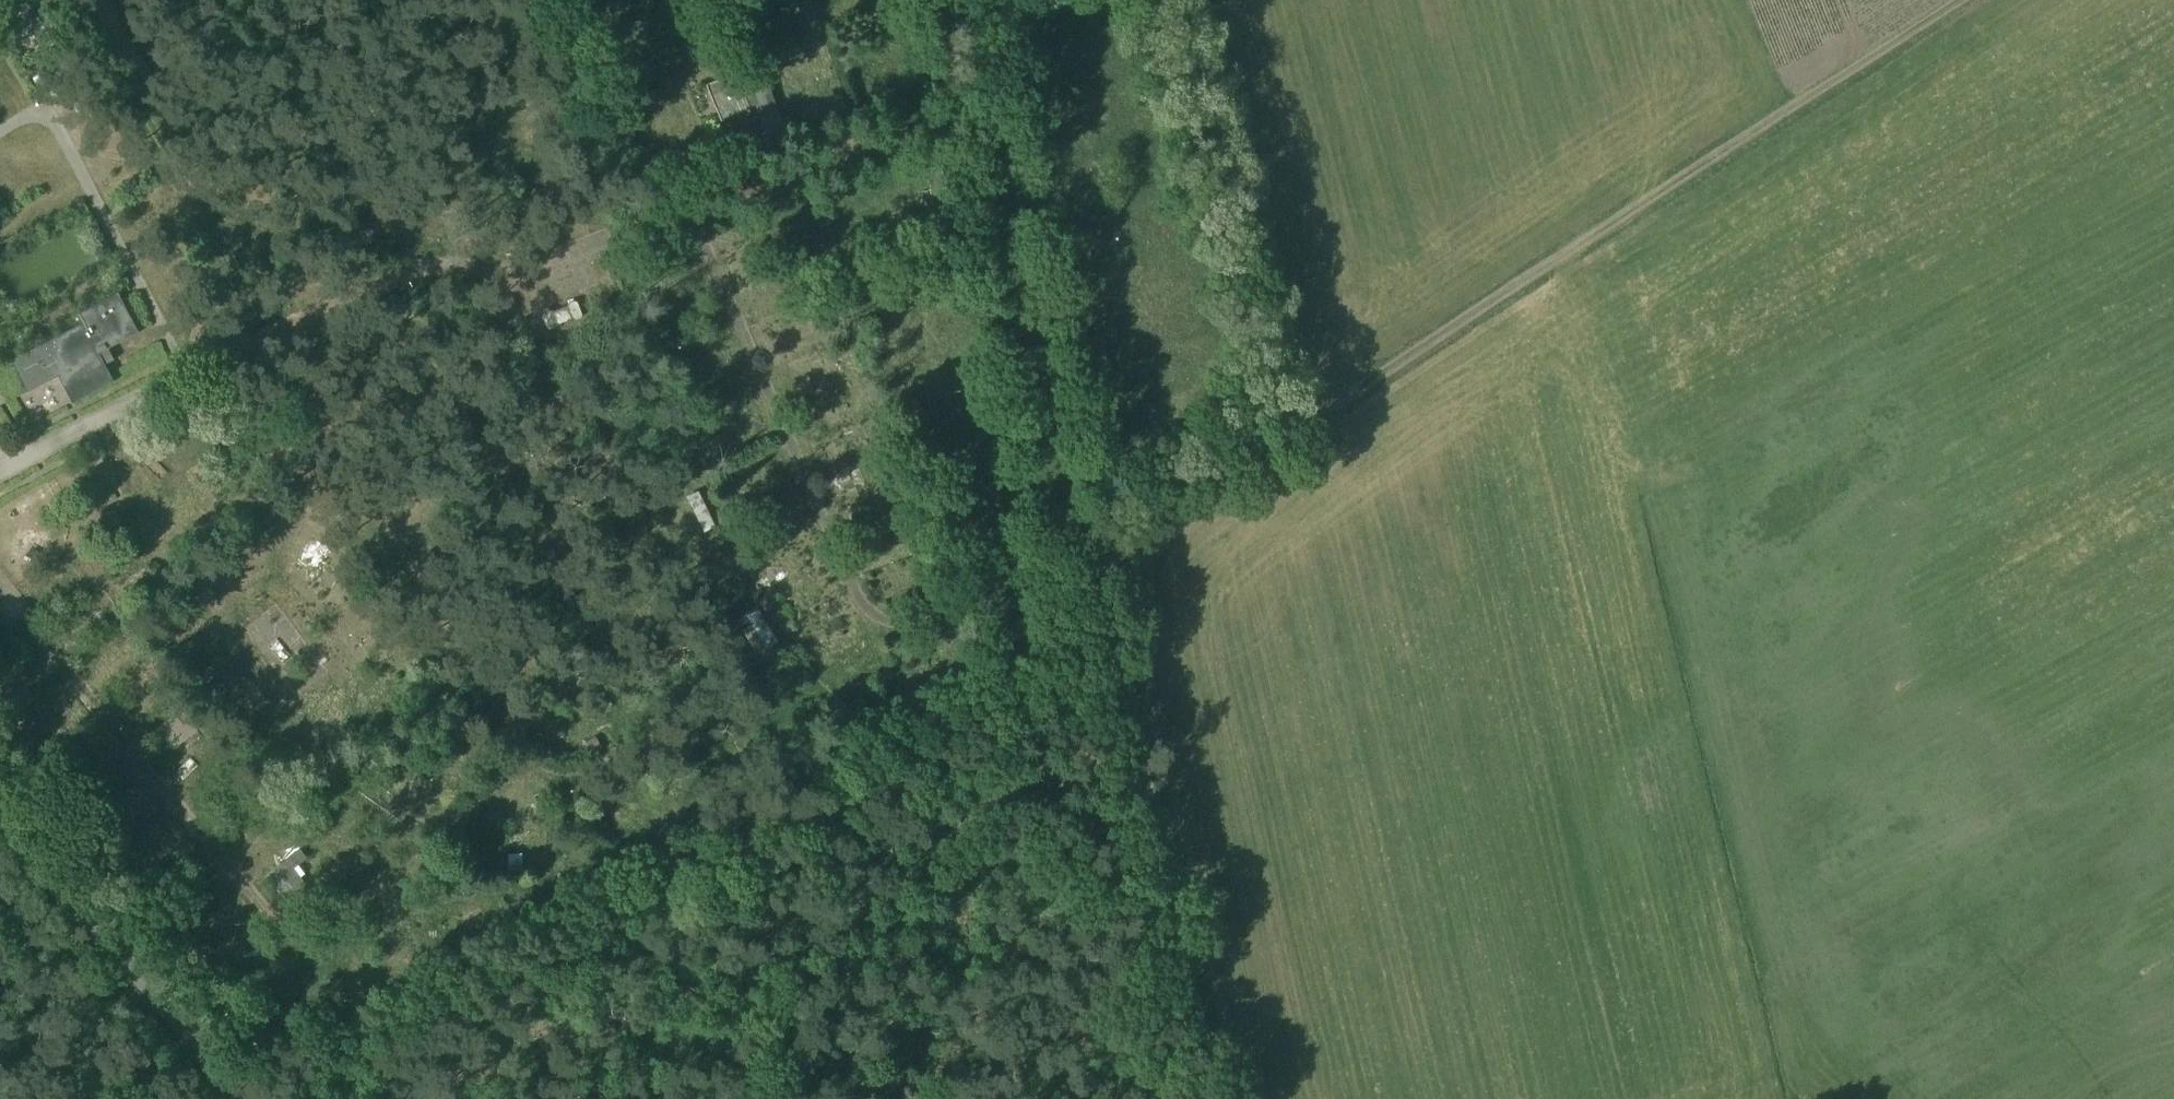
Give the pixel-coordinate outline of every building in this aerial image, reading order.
[(8,26),(17,44),(41,32),(33,14),(8,26)] [(730,99),(735,113),(745,109),(748,117),(758,114),(765,131),(760,133),(765,147),(787,139),(783,129),(793,126),(789,113),(778,117),(758,62),(706,81),(715,105),(730,99)] [(58,375),(62,382),(72,401),(113,380),(104,364),(114,359),(108,347),(138,332),(118,293),(78,314),(82,322),(12,358),(28,390),(58,375)] [(543,312),(542,316),(546,328),(550,329),(556,327),(557,323),(571,318),(574,320),(580,317),(582,314),(577,302),(573,300),(568,302),(567,306),(553,311),(549,310),(543,312)] [(762,606),(746,612),(751,625),(744,628),(752,652),(776,643),(762,606)] [(176,748),(196,729),(176,708),(146,736),(155,745),(165,736),(176,748)] [(281,856),(288,868),(305,857),(298,845),(281,856)]
